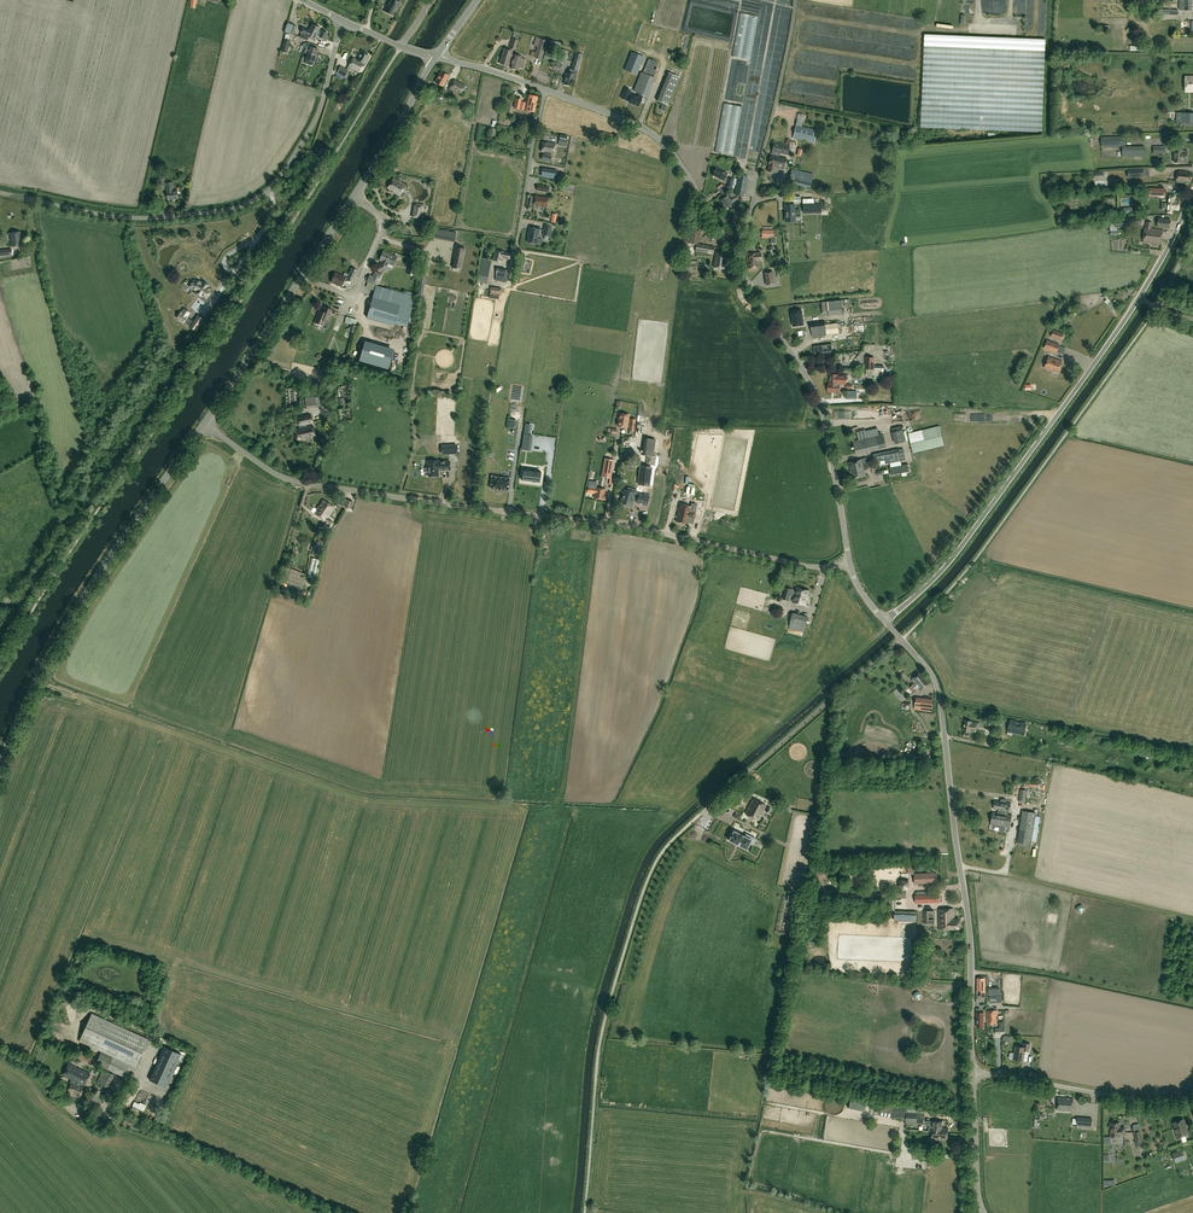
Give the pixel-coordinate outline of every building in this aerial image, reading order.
[(393,0),(389,0),(384,12),(393,17),(400,3),(393,0)] [(1192,0),(1188,0),(1185,0),(1181,0),(1181,10),(1185,10),(1192,10),(1192,0)] [(751,57),(756,15),(738,13),(732,55),(751,57)] [(1174,27),(1174,19),(1157,20),(1157,28),(1174,27)] [(313,33),(316,26),(311,24),(308,30),(303,28),(301,33),(300,37),(307,40),(308,36),(309,36),(311,32),(313,33)] [(311,32),(309,36),(315,39),(320,28),(316,26),(313,33),(311,32)] [(515,50),(520,35),(514,33),(512,39),(509,49),(515,50)] [(1046,40),(925,35),(921,127),(1042,132),(1046,40)] [(287,53),(291,40),(284,38),(281,52),(287,53)] [(534,57),(541,60),(547,41),(540,38),(538,43),(535,42),(534,46),(537,47),(534,57)] [(306,48),(310,49),(306,59),(314,62),(318,49),(316,49),(317,45),(307,43),(307,44),(305,44),(304,47),(306,47),(306,48)] [(511,67),(514,55),(511,54),(512,51),(504,49),(500,63),(508,66),(511,67)] [(360,72),(365,64),(365,65),(368,60),(366,60),(369,56),(361,52),(357,60),(353,58),(348,66),(360,72)] [(552,60),(553,54),(545,52),(544,58),(552,60)] [(577,71),(582,54),(575,52),(571,69),(570,68),(569,73),(567,72),(564,84),(571,86),(574,74),(573,74),(575,70),(577,71)] [(624,70),(637,75),(644,57),(631,52),(624,70)] [(564,63),(566,55),(559,53),(557,61),(564,63)] [(511,67),(510,68),(518,70),(518,67),(523,69),(526,59),(521,58),(521,57),(514,55),(511,67)] [(648,58),(643,72),(641,72),(633,91),(647,97),(655,78),(652,77),(658,62),(648,58)] [(337,73),(344,77),(348,70),(340,66),(337,73)] [(443,87),(449,76),(441,72),(435,82),(443,87)] [(668,105),(680,77),(668,73),(657,101),(668,105)] [(467,87),(465,86),(466,85),(455,79),(449,89),(460,96),(461,94),(462,95),(467,87)] [(525,110),(535,112),(538,96),(528,94),(526,103),(521,102),(522,99),(516,98),(514,108),(525,110)] [(632,95),(629,102),(638,106),(641,99),(642,96),(638,95),(637,97),(632,95)] [(729,131),(734,133),(739,108),(734,107),(733,111),(731,111),(729,120),(730,120),(728,126),(725,125),(725,128),(729,129),(729,131)] [(514,121),(523,122),(524,112),(516,111),(514,121)] [(795,119),(803,121),(805,114),(797,112),(795,119)] [(1177,113),(1176,123),(1192,124),(1192,114),(1177,113)] [(817,130),(796,125),(793,138),(814,144),(817,130)] [(612,140),(612,138),(616,139),(617,135),(613,134),(598,131),(597,136),(612,140)] [(567,136),(556,133),(555,139),(559,139),(559,141),(566,142),(567,136)] [(1102,148),(1122,147),(1122,155),(1126,155),(1127,162),(1134,162),(1134,159),(1145,159),(1145,146),(1126,146),(1125,136),(1101,137),(1102,148)] [(555,143),(543,141),(541,151),(545,152),(545,155),(543,154),(542,159),(550,161),(551,156),(550,156),(551,153),(553,154),(555,143)] [(786,158),(779,156),(780,153),(787,155),(789,146),(774,143),(767,171),(774,172),(775,166),(784,168),(786,158)] [(1175,149),(1174,162),(1182,163),(1186,163),(1187,151),(1183,150),(1175,149)] [(794,185),(810,188),(813,173),(800,171),(800,168),(792,167),(792,169),(791,169),(788,187),(793,188),(794,185)] [(727,177),(725,176),(726,173),(715,168),(712,175),(723,180),(726,181),(727,177)] [(1128,177),(1150,177),(1149,169),(1128,170),(1128,177)] [(1176,183),(1189,184),(1190,172),(1177,171),(1176,183)] [(744,196),(747,176),(738,174),(735,195),(744,196)] [(387,188),(400,195),(406,185),(394,177),(387,188)] [(733,179),(729,178),(728,185),(725,186),(727,190),(732,188),(733,179)] [(167,191),(168,200),(178,199),(177,190),(173,191),(172,182),(166,183),(167,191)] [(1165,189),(1150,188),(1149,196),(1160,196),(1160,197),(1165,198),(1165,189)] [(731,204),(731,203),(738,199),(735,195),(734,195),(733,192),(730,194),(731,197),(729,199),(727,196),(721,200),(726,207),(731,204)] [(530,204),(534,205),(533,205),(546,207),(548,198),(535,195),(535,197),(531,196),(530,204)] [(803,212),(821,212),(821,203),(814,204),(814,199),(812,199),(812,195),(802,196),(803,212)] [(1123,205),(1132,205),(1131,195),(1123,196),(1123,205)] [(1169,195),(1169,200),(1168,200),(1167,213),(1172,214),(1173,210),(1179,211),(1179,202),(1175,201),(1176,195),(1169,195)] [(422,219),(424,204),(415,203),(415,204),(414,204),(412,218),(420,219),(422,219)] [(795,214),(794,205),(785,205),(785,215),(795,214)] [(740,228),(744,213),(734,211),(730,226),(740,228)] [(802,218),(801,212),(795,213),(796,225),(805,224),(805,218),(802,218)] [(1118,227),(1142,224),(1141,217),(1117,220),(1118,227)] [(1170,230),(1171,219),(1158,218),(1157,228),(1170,230)] [(1163,230),(1150,228),(1151,225),(1150,225),(1151,221),(1146,221),(1143,242),(1161,245),(1163,230)] [(544,225),(543,235),(550,236),(552,226),(544,225)] [(539,229),(530,227),(527,242),(537,243),(539,229)] [(695,252),(713,254),(714,247),(698,244),(700,231),(699,231),(699,228),(693,227),(693,230),(689,229),(687,242),(696,244),(695,252)] [(436,238),(454,241),(456,232),(438,229),(436,238)] [(22,245),(20,232),(10,233),(11,246),(22,245)] [(440,253),(440,242),(425,242),(424,253),(440,253)] [(457,247),(452,268),(460,269),(465,249),(457,247)] [(13,256),(12,249),(0,250),(0,257),(13,256)] [(509,259),(510,253),(504,252),(495,250),(493,260),(502,261),(502,258),(509,259)] [(397,256),(383,251),(379,260),(383,262),(380,268),(386,270),(388,264),(393,266),(397,256)] [(725,269),(728,254),(715,252),(713,267),(725,269)] [(762,260),(761,252),(746,254),(748,269),(759,267),(758,261),(762,260)] [(336,253),(329,265),(337,269),(344,257),(336,253)] [(482,258),(478,275),(488,278),(492,260),(482,258)] [(407,274),(415,275),(418,260),(410,259),(407,274)] [(698,261),(685,260),(685,272),(697,273),(698,261)] [(351,267),(346,280),(353,283),(358,270),(351,267)] [(506,282),(508,270),(497,268),(495,280),(506,282)] [(369,275),(366,282),(376,286),(376,285),(377,285),(382,274),(375,271),(373,276),(369,275)] [(345,277),(335,272),(331,282),(342,286),(345,277)] [(764,273),(766,286),(775,284),(773,272),(764,273)] [(209,286),(205,283),(203,282),(202,283),(199,280),(197,283),(194,280),(190,285),(189,286),(193,288),(196,291),(196,292),(201,296),(202,295),(206,298),(208,296),(211,297),(214,293),(212,291),(212,290),(208,287),(209,286)] [(376,285),(376,286),(366,318),(394,326),(395,323),(407,327),(415,297),(413,296),(406,294),(377,285),(376,285)] [(502,288),(490,287),(489,294),(501,295),(502,288)] [(849,299),(821,302),(823,314),(829,313),(829,315),(843,314),(842,306),(849,305),(849,299)] [(820,312),(820,301),(803,301),(803,313),(820,312)] [(323,326),(325,321),(327,322),(331,314),(332,310),(325,307),(322,312),(319,310),(315,322),(323,326)] [(770,310),(772,318),(777,317),(776,313),(780,312),(778,307),(770,310)] [(804,325),(802,310),(791,312),(793,326),(804,325)] [(188,317),(181,312),(177,317),(184,322),(188,317)] [(197,315),(190,326),(195,330),(203,319),(197,315)] [(357,320),(346,317),(345,322),(356,325),(357,320)] [(812,337),(827,335),(826,328),(841,326),(840,323),(844,323),(844,318),(828,320),(829,324),(826,325),(825,321),(811,323),(812,337)] [(1055,328),(1052,334),(1062,338),(1065,331),(1055,328)] [(1060,345),(1047,340),(1044,349),(1057,354),(1060,345)] [(359,360),(388,369),(393,351),(364,343),(359,360)] [(813,346),(814,354),(833,352),(832,344),(813,346)] [(866,357),(865,369),(866,369),(874,370),(875,365),(875,357),(866,357)] [(1058,373),(1062,362),(1049,357),(1044,368),(1058,373)] [(875,365),(874,370),(866,369),(866,376),(883,376),(883,370),(884,366),(875,365)] [(829,383),(828,383),(828,392),(839,393),(840,385),(846,385),(847,375),(838,375),(830,374),(829,383)] [(304,392),(306,408),(317,407),(314,391),(304,392)] [(857,391),(847,391),(847,399),(857,399),(857,391)] [(492,419),(503,419),(503,406),(491,407),(492,419)] [(296,429),(298,441),(315,438),(313,425),(306,426),(306,425),(313,423),(311,414),(296,417),(299,426),(300,428),(296,429)] [(630,420),(628,420),(628,415),(619,414),(618,425),(627,427),(627,426),(629,427),(629,430),(634,431),(636,419),(630,418),(630,420)] [(518,420),(509,419),(509,427),(517,428),(518,420)] [(499,436),(500,426),(489,426),(489,435),(499,436)] [(940,426),(914,433),(909,434),(913,453),(944,445),(940,426)] [(521,445),(523,431),(507,428),(505,443),(521,445)] [(905,441),(902,428),(893,431),(896,443),(905,441)] [(653,456),(656,439),(655,439),(656,432),(645,431),(642,455),(653,456)] [(529,450),(531,435),(528,435),(524,434),(521,449),(529,450)] [(883,434),(853,441),(856,455),(887,447),(883,434)] [(456,445),(445,445),(445,454),(457,453),(456,445)] [(902,448),(873,454),(874,462),(886,459),(886,464),(904,460),(902,448)] [(601,477),(610,479),(614,460),(604,458),(601,477)] [(848,463),(851,475),(865,471),(867,470),(867,468),(871,468),(873,474),(876,473),(876,471),(874,467),(872,467),(870,461),(863,463),(861,458),(858,459),(859,460),(848,463)] [(438,460),(428,461),(428,467),(425,468),(426,473),(428,472),(428,476),(438,476),(438,470),(450,469),(450,461),(438,462),(438,460)] [(908,464),(890,468),(891,475),(909,472),(908,464)] [(638,483),(649,484),(651,467),(640,466),(638,483)] [(540,482),(541,472),(523,469),(522,480),(540,482)] [(672,481),(674,471),(667,470),(666,480),(672,481)] [(508,490),(510,479),(510,478),(509,478),(492,476),(490,487),(490,488),(491,488),(497,489),(501,490),(501,489),(508,490)] [(603,499),(607,500),(608,494),(605,494),(606,489),(588,486),(587,492),(595,494),(594,498),(603,499)] [(627,488),(627,490),(623,489),(619,503),(632,506),(634,499),(637,500),(637,503),(647,505),(649,496),(636,493),(637,490),(636,489),(629,487),(627,488)] [(320,516),(329,503),(324,500),(315,513),(320,516)] [(334,507),(329,503),(320,516),(325,520),(327,522),(325,525),(329,527),(333,522),(327,517),(334,507)] [(695,512),(696,504),(692,503),(691,506),(679,504),(675,521),(688,524),(689,518),(694,519),(695,512)] [(323,530),(318,541),(325,544),(329,532),(323,530)] [(319,557),(324,544),(317,541),(311,554),(319,557)] [(314,582),(319,559),(312,558),(307,577),(310,577),(309,581),(314,582)] [(805,606),(809,591),(796,587),(795,590),(786,587),(782,599),(788,601),(789,596),(793,597),(792,602),(805,606)] [(761,605),(764,595),(741,588),(738,599),(761,605)] [(789,627),(804,632),(808,617),(793,613),(789,627)] [(890,670),(899,662),(894,656),(885,664),(890,670)] [(930,683),(921,671),(911,679),(914,683),(912,684),(916,689),(918,687),(921,691),(930,683)] [(932,712),(933,705),(924,704),(925,699),(917,698),(915,710),(932,712)] [(968,737),(970,731),(976,733),(976,729),(978,730),(979,723),(965,721),(963,730),(966,731),(965,733),(964,732),(964,736),(968,737)] [(1010,721),(1008,732),(1024,736),(1026,724),(1010,721)] [(990,736),(992,724),(986,723),(984,735),(990,736)] [(934,753),(934,744),(920,744),(920,753),(934,753)] [(758,820),(766,805),(753,799),(745,814),(758,820)] [(998,813),(1003,814),(1004,810),(1009,811),(1010,803),(993,801),(992,808),(998,809),(998,813)] [(1022,811),(1017,843),(1031,845),(1036,813),(1022,811)] [(998,813),(993,812),(991,825),(1010,827),(1012,815),(1003,814),(998,813)] [(734,831),(729,840),(747,849),(750,843),(752,845),(755,838),(746,834),(745,836),(734,831)] [(914,874),(915,884),(937,883),(937,873),(919,874),(919,870),(914,871),(914,874)] [(928,903),(928,895),(916,895),(915,896),(915,903),(928,903)] [(959,919),(954,919),(954,909),(938,910),(939,929),(960,928),(959,919)] [(928,920),(928,913),(933,913),(933,910),(923,910),(923,923),(934,923),(934,920),(928,920)] [(917,912),(895,911),(894,921),(917,922),(917,912)] [(976,998),(976,1006),(985,1005),(985,998),(986,998),(985,979),(979,980),(980,998),(976,998)] [(74,1012),(74,1006),(65,1007),(65,1002),(59,1002),(60,1013),(74,1012)] [(997,1010),(987,1011),(987,1024),(990,1024),(990,1025),(992,1025),(992,1024),(997,1023),(996,1015),(998,1015),(997,1010)] [(92,1013),(79,1041),(102,1051),(98,1059),(82,1052),(79,1058),(96,1065),(96,1064),(107,1069),(124,1077),(130,1064),(136,1067),(149,1039),(92,1013)] [(1027,1062),(1030,1044),(1024,1042),(1023,1047),(1015,1046),(1013,1060),(1024,1062),(1024,1061),(1027,1062)] [(166,1087),(181,1054),(165,1047),(149,1080),(166,1087)] [(70,1081),(76,1084),(77,1082),(85,1085),(90,1074),(68,1064),(63,1075),(71,1079),(70,1081)] [(97,1083),(108,1088),(114,1075),(103,1070),(97,1083)] [(76,1084),(70,1081),(70,1082),(71,1083),(67,1091),(76,1095),(75,1096),(79,1097),(84,1087),(76,1084)] [(92,1091),(85,1106),(94,1110),(96,1107),(98,1108),(103,1097),(92,1091)] [(1072,1111),(1073,1099),(1058,1098),(1057,1110),(1072,1111)] [(134,1101),(131,1108),(137,1110),(140,1104),(134,1101)] [(878,1115),(881,1104),(873,1103),(871,1114),(878,1115)] [(892,1119),(906,1119),(906,1123),(924,1123),(924,1113),(924,1109),(907,1109),(901,1108),(901,1107),(881,1105),(879,1115),(892,1117),(892,1119)] [(1077,1127),(1092,1128),(1093,1119),(1078,1117),(1077,1127)] [(1175,1128),(1178,1137),(1188,1134),(1185,1123),(1183,1119),(1173,1122),(1175,1128)] [(932,1131),(931,1140),(947,1140),(948,1128),(942,1127),(942,1122),(932,1121),(932,1125),(929,1125),(928,1131),(932,1131)] [(1123,1127),(1120,1127),(1120,1122),(1111,1122),(1111,1124),(1110,1125),(1109,1126),(1109,1127),(1110,1128),(1111,1129),(1111,1136),(1120,1136),(1120,1135),(1125,1135),(1125,1127),(1123,1127)] [(1144,1148),(1140,1131),(1139,1124),(1133,1125),(1134,1132),(1137,1149),(1144,1148)] [(1182,1150),(1172,1153),(1175,1163),(1186,1160),(1182,1150)]
